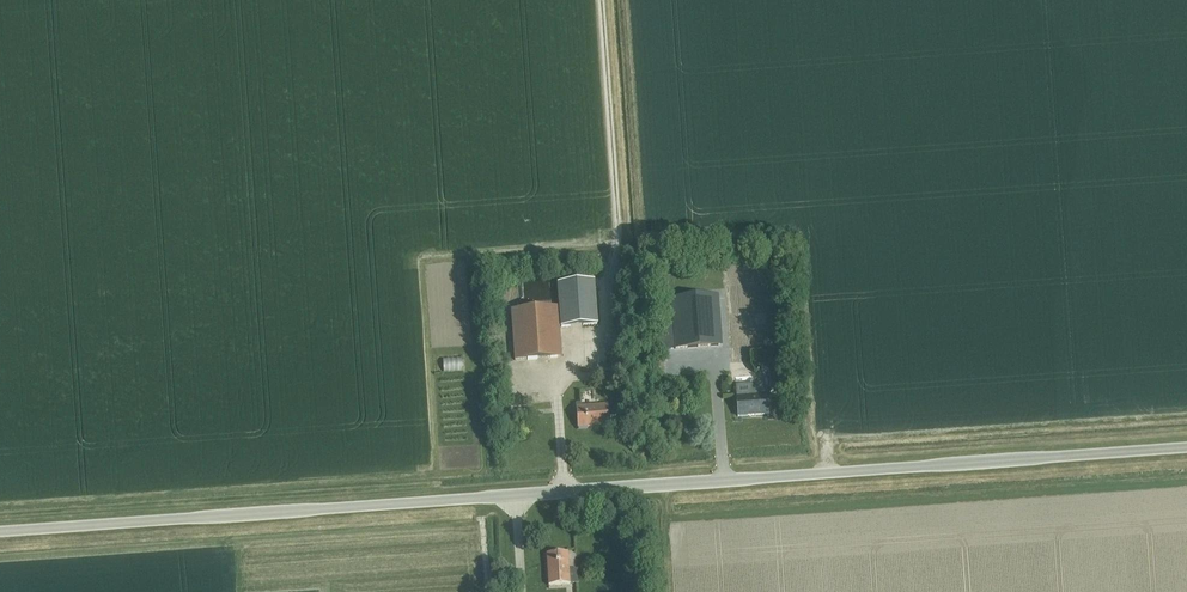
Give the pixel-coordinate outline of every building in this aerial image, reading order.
[(560,327),(596,324),(593,280),(557,283),(560,327)] [(518,285),(518,296),(542,298),(543,287),(518,285)] [(675,348),(720,345),(717,295),(671,299),(675,348)] [(514,360),(560,356),(557,307),(511,310),(514,360)] [(599,379),(614,379),(613,364),(599,365),(599,379)] [(770,392),(784,391),(783,377),(769,378),(770,392)] [(584,389),(575,388),(575,397),(584,397),(584,389)] [(737,416),(768,414),(767,393),(735,395),(737,416)] [(577,428),(608,425),(607,404),(575,407),(577,428)] [(524,419),(523,408),(501,409),(502,421),(524,419)] [(548,585),(569,584),(567,552),(546,553),(548,585)]
